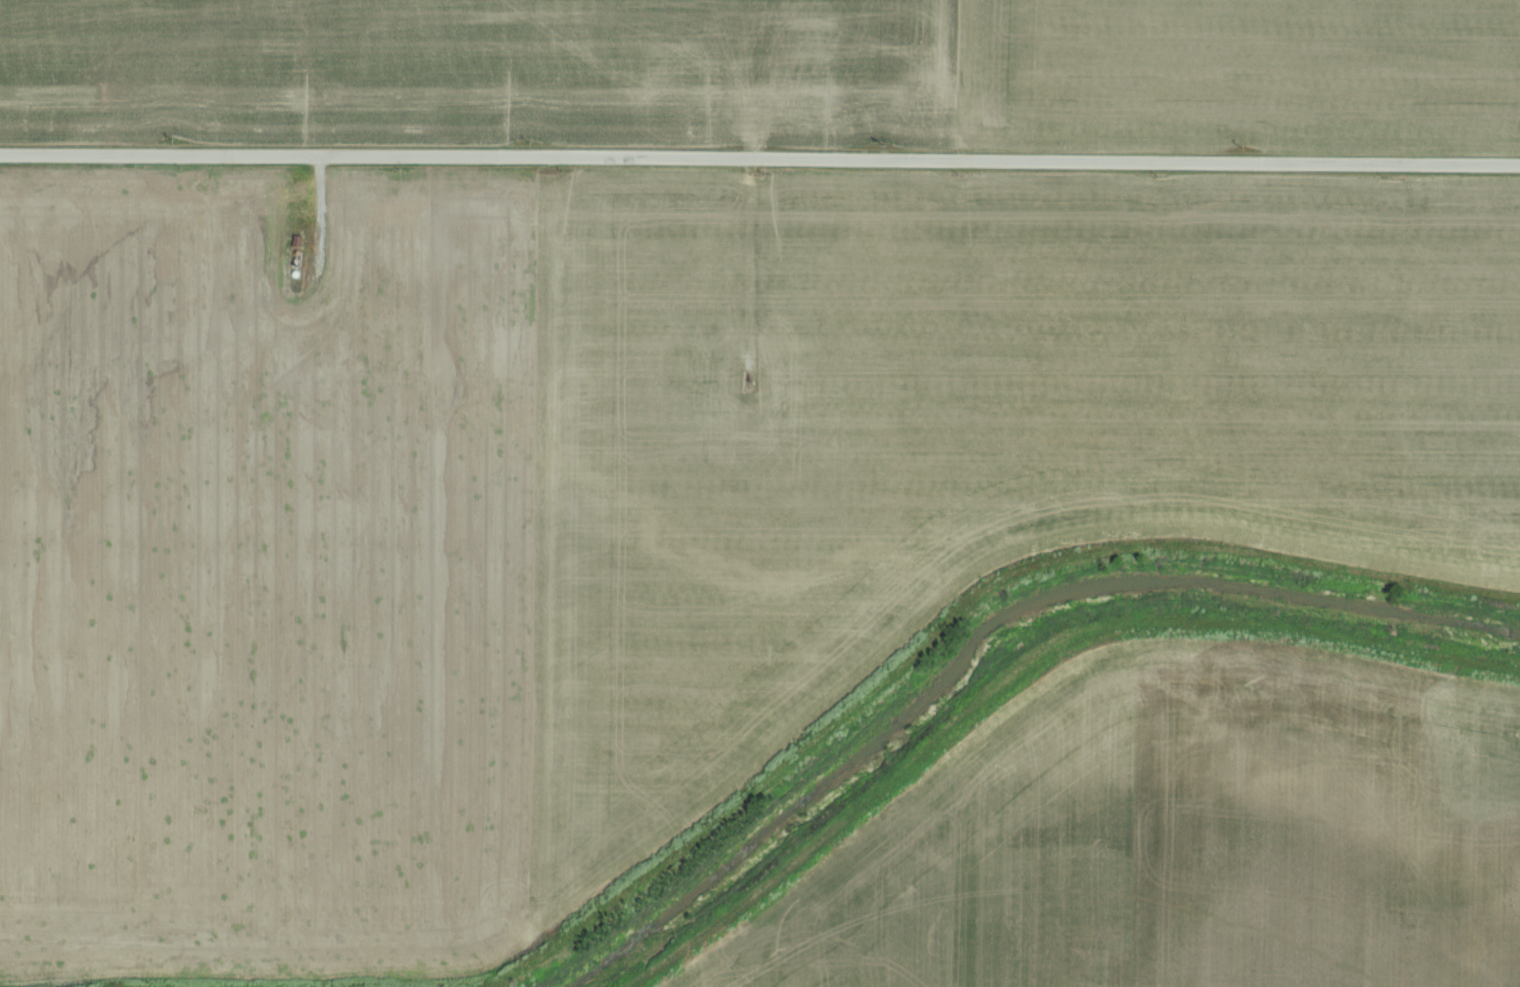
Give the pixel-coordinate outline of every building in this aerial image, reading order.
[(306,237),(297,236),(297,247),(305,247),(306,237)]
